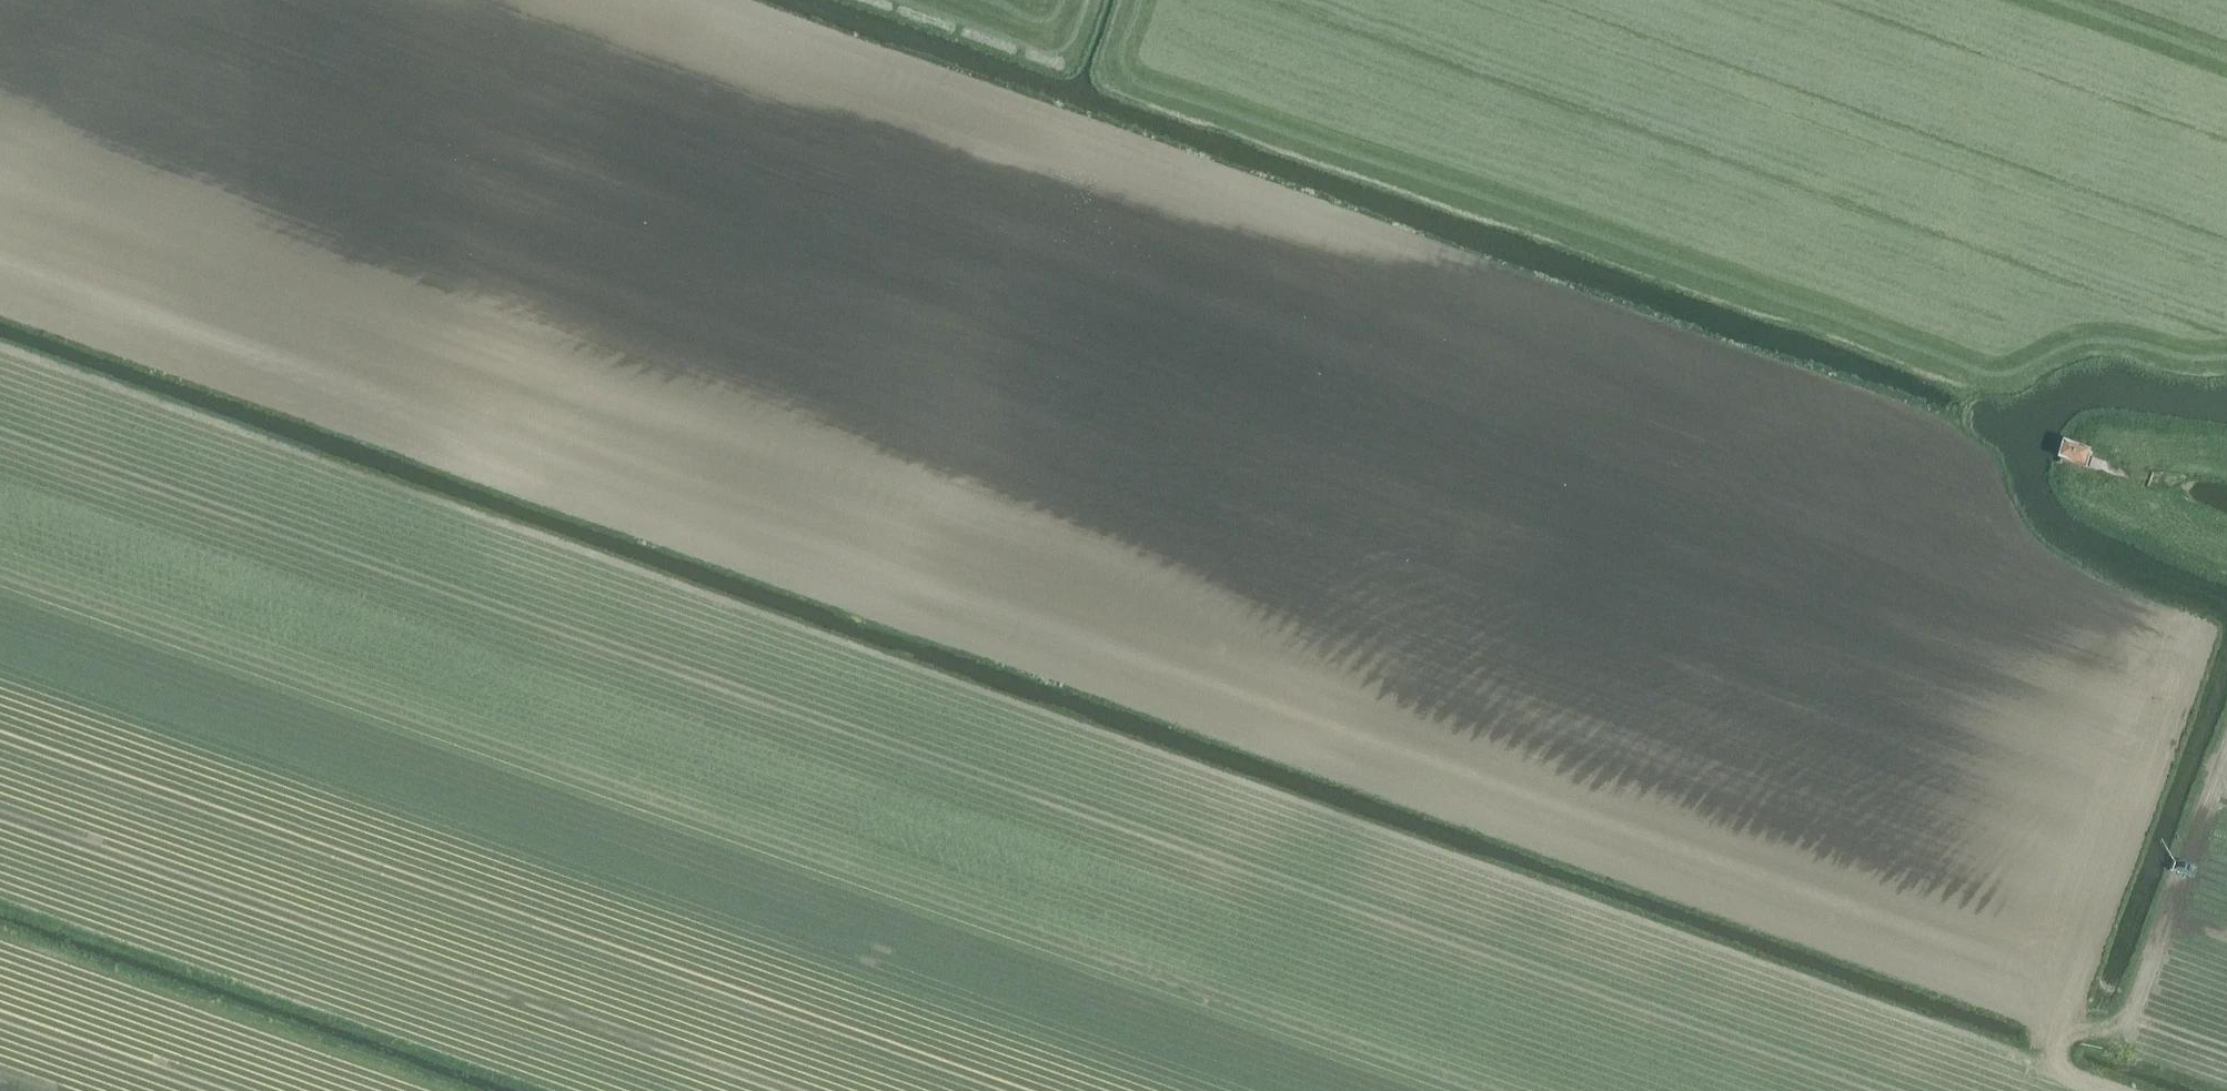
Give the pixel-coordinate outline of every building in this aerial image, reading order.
[(2062,454),(2060,462),(2086,470),(2091,454),(2065,446),(2062,454)]
